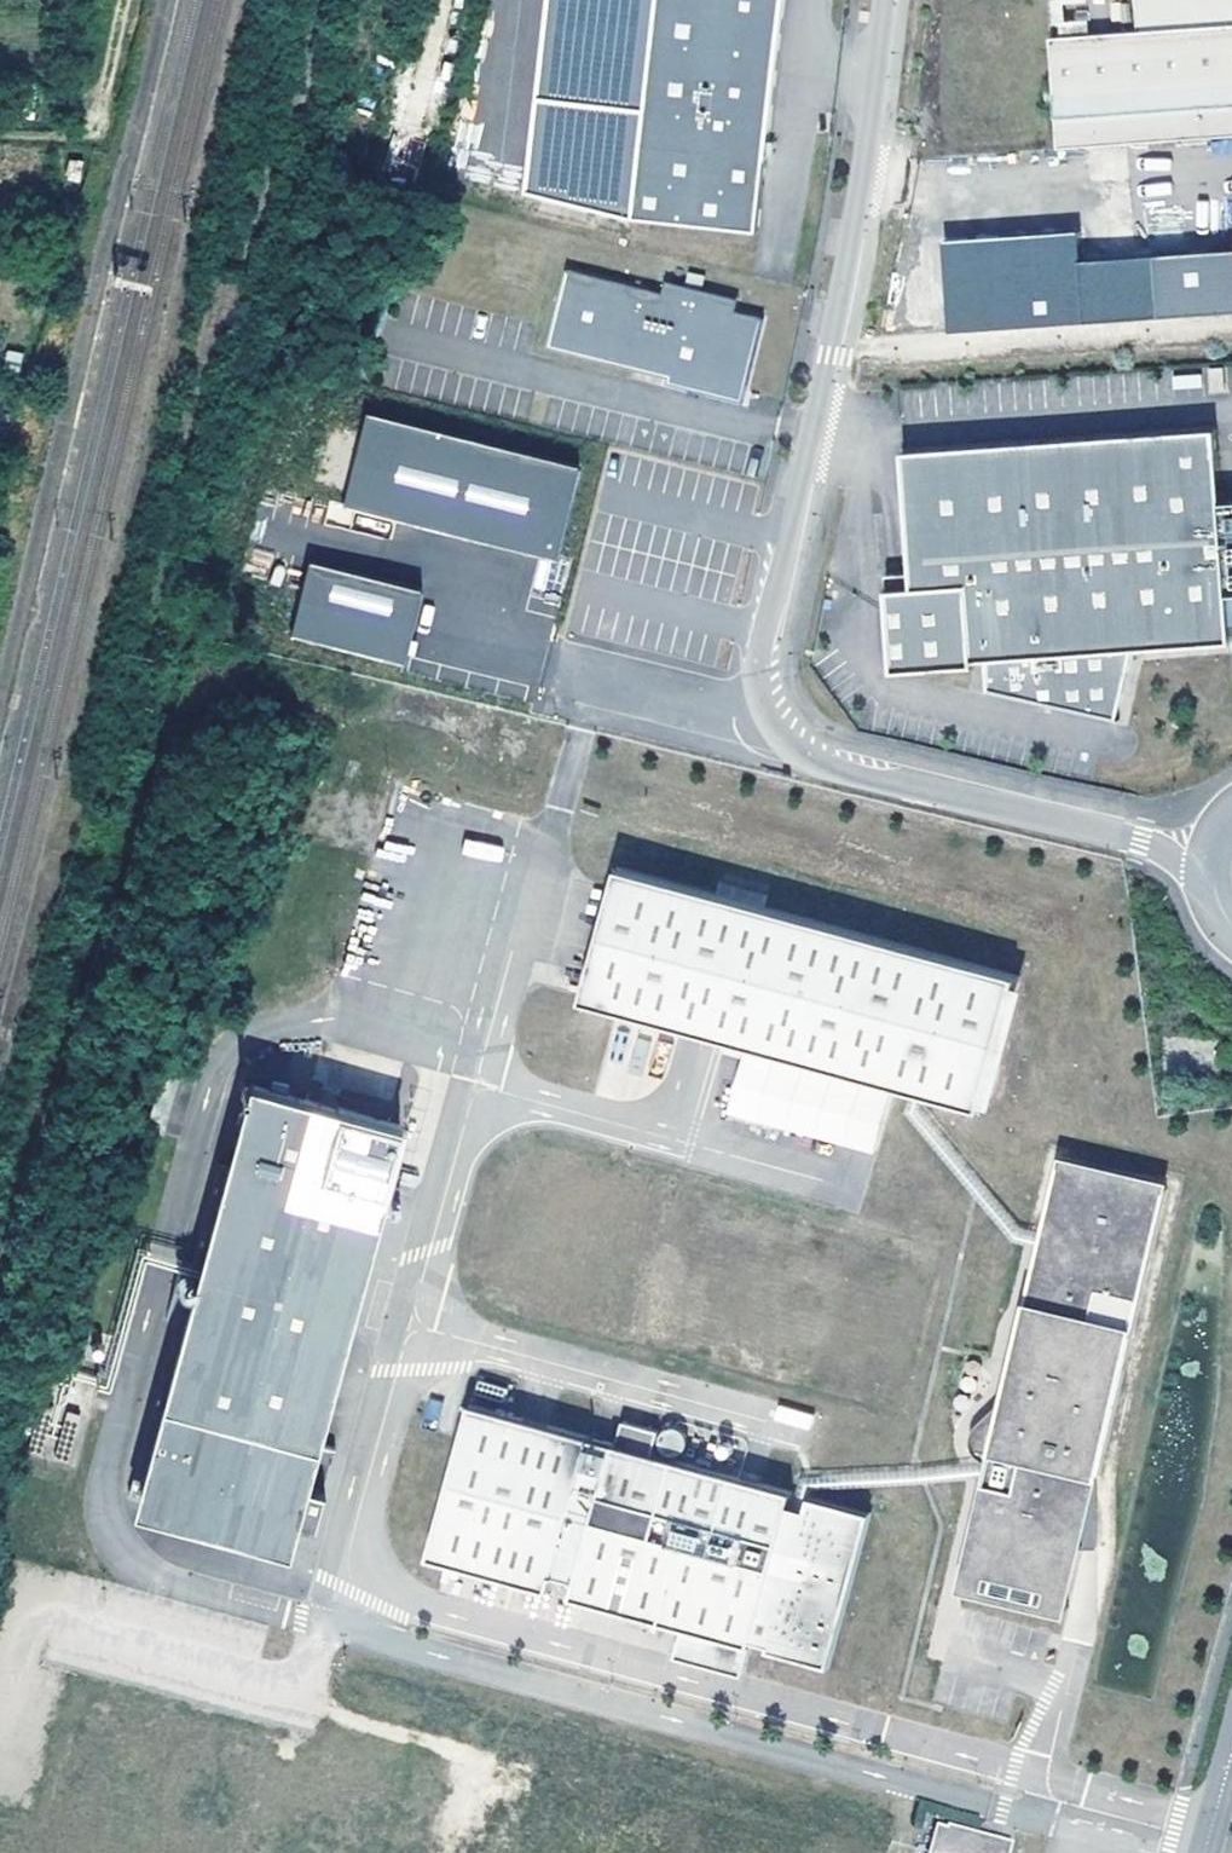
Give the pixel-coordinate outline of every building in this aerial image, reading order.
[(785,0),(660,0),(637,216),(761,229),(785,0)] [(1050,41),(1054,85),(1055,106),(1059,146),(1145,142),(1231,135),(1231,0),(1136,0),(1138,35),(1050,41)] [(1055,106),(1054,85),(1047,86),(1048,107),(1055,106)] [(947,332),(1231,310),(1231,247),(1076,259),(1075,234),(940,244),(947,332)] [(667,293),(570,270),(552,349),(673,377),(671,383),(749,401),(769,317),(740,310),(712,303),(714,291),(692,286),(689,298),(667,293)] [(689,298),(692,286),(670,281),(667,293),(689,298)] [(743,298),(714,291),(712,303),(740,310),(743,298)] [(1223,367),(1211,367),(1212,391),(1225,390),(1223,367)] [(1173,390),(1201,387),(1200,373),(1171,375),(1173,390)] [(580,470),(367,416),(343,506),(557,561),(580,470)] [(903,450),(913,587),(887,589),(893,671),(975,665),(975,659),(986,658),(988,690),(1119,720),(1135,649),(1231,641),(1231,502),(1222,502),(1217,428),(903,450)] [(309,565),(291,638),(404,666),(422,593),(309,565)] [(1015,970),(617,867),(583,1000),(981,1102),(1015,970)] [(400,1124),(251,1083),(141,1487),(197,1502),(194,1511),(287,1544),(292,1528),(311,1533),(321,1495),(302,1490),(400,1124)] [(1056,1160),(1005,1389),(1003,1390),(991,1404),(977,1418),(972,1427),(969,1437),(970,1444),(973,1449),(977,1454),(987,1460),(978,1500),(988,1503),(979,1538),(988,1540),(979,1578),(981,1580),(988,1586),(997,1591),(1004,1594),(1012,1597),(1022,1598),(1031,1598),(1039,1597),(1047,1596),(1053,1594),(1061,1557),(1071,1559),(1074,1545),(1086,1493),(1082,1467),(1100,1470),(1166,1185),(1056,1160)] [(471,1402),(429,1558),(551,1590),(554,1576),(578,1583),(574,1596),(828,1664),(870,1509),(810,1494),(806,1508),(788,1503),(792,1488),(652,1451),(657,1431),(624,1422),(618,1442),(471,1402)] [(1086,1493),(1074,1545),(1097,1543),(1100,1470),(1082,1467),(1086,1493)] [(937,1824),(930,1852),(995,1852),(999,1838),(937,1824)] [(999,1838),(995,1852),(1013,1852),(1016,1842),(999,1838)]
